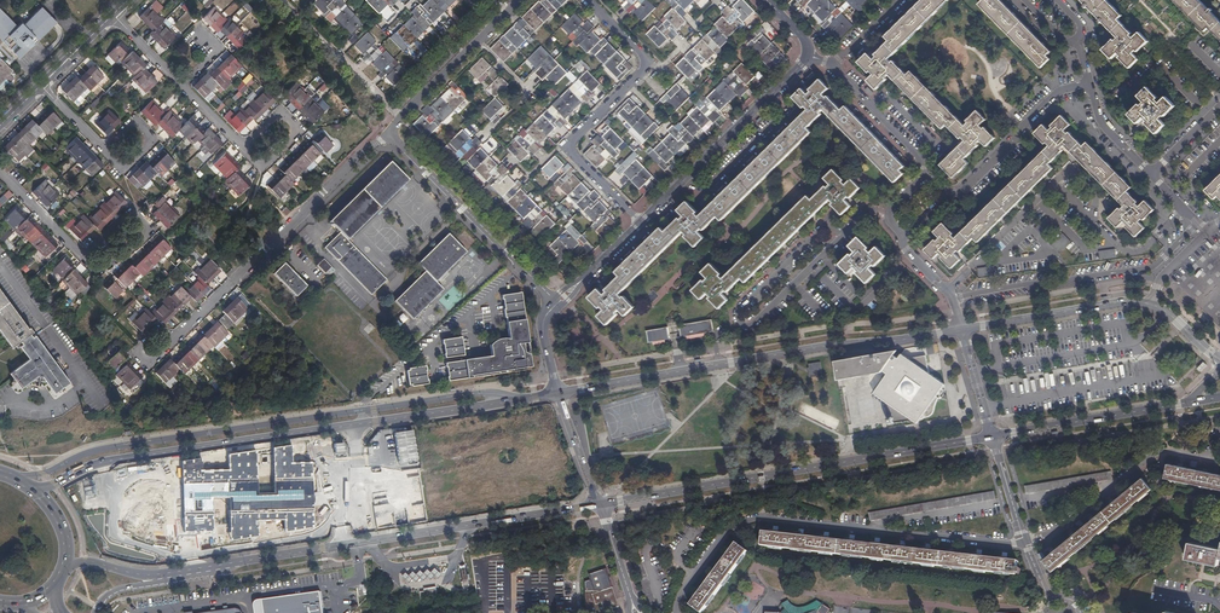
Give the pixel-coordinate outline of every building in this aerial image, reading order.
[(157,14),(164,7),(157,0),(139,17),(147,24),(157,14)] [(203,5),(206,8),(213,1),(211,0),(208,0),(203,5)] [(345,5),(346,5),(341,0),(337,0),(336,1),(335,0),(316,0),(312,3),(330,22),(333,19),(350,36),(352,34),(353,36),(348,41),(352,44),(358,38),(353,33),(358,28),(363,33),(365,31),(360,26),(363,23),(346,6),(345,5)] [(365,0),(378,14),(388,4),(389,4),(391,7),(398,1),(397,0),(366,0),(365,0)] [(400,49),(403,51),(456,0),(429,0),(422,7),(423,8),(421,9),(417,6),(411,12),(416,17),(414,19),(412,17),(395,34),(399,38),(397,39),(393,35),(389,38),(396,44),(399,42),(403,46),(400,49)] [(568,0),(541,0),(523,18),(524,19),(523,20),(521,19),(514,25),(515,26),(505,36),(504,35),(501,39),(503,40),(501,42),(500,40),(491,49),(505,62),(527,41),(529,39),(531,42),(532,41),(533,42),(535,40),(532,36),(553,15),(550,12),(555,7),(558,10),(568,0)] [(635,13),(643,22),(656,9),(648,0),(622,0),(625,3),(627,1),(628,3),(623,8),(630,14),(635,9),(636,11),(635,13)] [(647,34),(660,48),(668,40),(667,38),(667,37),(668,36),(673,41),(679,35),(676,32),(677,31),(687,22),(683,18),(687,15),(682,10),(683,9),(685,11),(696,0),(668,0),(672,3),(670,5),(673,8),(661,20),(664,23),(658,29),(655,26),(647,34)] [(676,66),(689,79),(698,71),(691,63),(696,59),(702,66),(708,61),(716,53),(716,52),(721,48),(730,40),(728,39),(739,28),(741,29),(746,24),(744,23),(756,12),(744,0),(740,0),(733,7),(732,8),(729,6),(722,12),(725,15),(724,16),(715,25),(716,27),(708,35),(712,39),(711,40),(710,41),(706,36),(702,39),(703,40),(694,48),(686,55),(691,60),(689,62),(685,57),(676,66)] [(833,32),(841,40),(855,27),(846,18),(843,21),(834,12),(837,9),(829,0),(797,0),(804,7),(807,4),(824,22),(825,20),(827,22),(822,26),(828,33),(833,28),(835,30),(833,32)] [(867,0),(851,0),(856,4),(853,7),(859,14),(863,10),(858,5),(859,4),(861,6),(867,0)] [(920,3),(912,11),(907,16),(895,28),(892,31),(886,37),(885,37),(889,41),(886,44),(876,55),(875,55),(877,57),(874,59),(868,53),(858,63),(869,74),(871,72),(874,75),(868,81),(877,90),(888,79),(886,78),(889,75),(902,88),(907,93),(919,105),(924,110),(933,120),(937,123),(943,129),(947,125),(951,129),(961,139),(962,138),(965,141),(959,147),(952,154),(947,159),(941,165),(954,178),(969,163),(965,159),(979,145),(978,144),(981,141),(987,147),(996,138),(985,127),(984,129),(981,126),(987,120),(978,110),(967,121),(968,123),(966,126),(960,120),(956,116),(912,71),(908,75),(894,61),(892,62),(889,60),(895,54),(899,50),(951,0),(923,0),(920,3)] [(983,1),(979,5),(1047,74),(1056,65),(1048,56),(1052,52),(1047,48),(1043,42),(1031,30),(1026,26),(1018,18),(1013,13),(1002,1),(1001,0),(982,0),(983,1)] [(1120,58),(1130,69),(1140,60),(1140,59),(1133,53),(1136,51),(1138,53),(1149,42),(1140,33),(1134,38),(1131,36),(1133,34),(1119,20),(1123,16),(1108,0),(1081,0),(1086,5),(1085,7),(1086,9),(1088,7),(1089,8),(1092,11),(1098,17),(1100,20),(1101,20),(1099,22),(1101,24),(1103,22),(1119,38),(1116,41),(1114,40),(1103,50),(1113,59),(1119,53),(1121,56),(1120,58)] [(1215,16),(1212,14),(1211,13),(1213,11),(1211,9),(1209,11),(1199,0),(1173,0),(1205,32),(1209,28),(1219,40),(1219,22),(1215,16)] [(20,48),(14,54),(20,59),(57,22),(41,7),(24,24),(21,21),(16,26),(0,9),(0,37),(1,36),(9,44),(13,41),(20,48)] [(210,26),(221,15),(214,8),(203,18),(210,26)] [(153,31),(162,23),(164,21),(157,14),(147,24),(153,31)] [(588,54),(591,51),(618,79),(623,73),(618,68),(626,60),(609,43),(605,47),(603,45),(608,41),(605,37),(601,40),(593,32),(591,34),(590,32),(595,27),(589,21),(583,26),(582,24),(584,22),(575,14),(562,27),(571,35),(570,36),(574,41),(576,45),(578,47),(580,45),(588,54)] [(220,30),(228,22),(221,15),(210,26),(217,33),(220,30)] [(234,15),(231,19),(236,23),(240,20),(234,15)] [(227,37),(237,27),(230,19),(228,22),(220,30),(227,37)] [(150,34),(157,41),(169,30),(162,23),(153,31),(150,34)] [(233,44),(241,36),(244,33),(237,27),(227,37),(233,44)] [(775,73),(788,60),(763,35),(762,37),(760,35),(765,30),(762,27),(755,33),(760,38),(755,43),(751,38),(745,43),(775,73)] [(169,30),(157,41),(164,49),(176,37),(169,30)] [(394,86),(407,73),(399,64),(397,66),(395,64),(394,65),(391,62),(394,60),(380,46),(377,49),(375,46),(376,45),(374,43),(376,41),(368,32),(354,46),(364,56),(361,59),(367,66),(370,63),(380,73),(377,76),(380,79),(384,76),(385,77),(394,86)] [(240,50),(247,42),(241,36),(233,44),(240,50)] [(17,51),(20,48),(13,41),(9,44),(17,51)] [(116,62),(118,59),(126,52),(128,50),(120,43),(108,54),(116,62)] [(542,79),(545,77),(555,87),(568,73),(560,65),(557,67),(552,63),(555,60),(550,55),(551,55),(542,46),(528,60),(537,69),(538,67),(539,68),(540,69),(535,73),(542,79)] [(118,59),(121,63),(129,55),(126,52),(118,59)] [(121,63),(128,70),(139,59),(132,52),(129,55),(121,63)] [(225,62),(235,73),(242,66),(232,55),(225,62)] [(492,93),(496,98),(504,91),(510,85),(501,76),(497,80),(496,79),(495,79),(500,74),(494,67),(489,72),(488,71),(492,67),(483,58),(470,71),(478,80),(479,80),(488,89),(492,93)] [(12,71),(0,59),(0,83),(12,71)] [(128,70),(135,77),(143,69),(146,66),(139,59),(128,70)] [(228,80),(235,73),(225,62),(218,69),(228,80)] [(579,62),(575,66),(580,71),(584,66),(579,62)] [(664,160),(659,164),(665,171),(669,168),(664,163),(665,162),(667,164),(689,142),(690,143),(694,140),(689,135),(691,133),(694,137),(711,121),(710,120),(712,118),(715,122),(722,116),(717,111),(718,109),(720,111),(738,94),(741,98),(748,90),(743,85),(745,83),(747,85),(756,77),(742,63),(734,72),(737,75),(732,79),(729,76),(724,80),(724,81),(707,98),(709,99),(707,101),(705,99),(703,102),(706,105),(701,110),(698,107),(681,124),(682,125),(677,129),(673,125),(673,126),(670,128),(672,130),(669,132),(671,134),(654,150),(657,153),(652,158),(654,160),(659,155),(664,160)] [(86,73),(97,84),(104,77),(93,66),(86,73)] [(135,77),(132,79),(134,81),(138,85),(139,86),(150,76),(143,69),(135,77)] [(221,86),(228,80),(218,69),(211,76),(219,84),(221,86)] [(517,141),(508,149),(521,163),(530,154),(528,152),(530,151),(534,156),(541,149),(536,144),(538,143),(540,145),(557,128),(556,127),(557,126),(561,130),(568,123),(563,118),(564,117),(566,119),(583,102),(581,100),(583,99),(588,104),(594,97),(589,93),(591,91),(593,93),(601,84),(588,71),(575,84),(577,87),(573,92),(570,89),(553,106),(554,107),(544,116),(543,115),(526,131),(529,134),(527,136),(523,132),(520,135),(524,139),(519,143),(517,141)] [(79,80),(87,88),(90,91),(97,84),(86,73),(79,80)] [(201,80),(211,91),(219,84),(211,76),(208,73),(201,80)] [(249,74),(242,80),(245,84),(233,95),(236,99),(255,81),(249,74)] [(150,76),(139,86),(146,93),(156,82),(150,76)] [(77,78),(70,84),(80,95),(87,88),(79,80),(77,78)] [(296,83),(303,90),(307,86),(301,79),(296,83)] [(666,231),(662,227),(657,231),(652,237),(642,246),(640,248),(631,257),(627,261),(625,263),(616,272),(620,276),(607,289),(606,290),(608,291),(605,294),(599,288),(590,297),(600,308),(602,307),(605,310),(599,315),(608,325),(619,314),(617,313),(620,310),(626,316),(635,307),(625,296),(623,297),(620,295),(684,232),(687,235),(686,236),(696,247),(705,238),(699,232),(702,229),(704,231),(718,217),(722,221),(812,132),(808,128),(822,114),(821,113),(824,110),(895,183),(905,174),(901,170),(905,166),(899,160),(896,157),(885,146),(880,140),(874,134),(867,127),(855,115),(850,110),(846,106),(842,110),(828,96),(827,97),(824,94),(830,89),(821,79),(810,89),(810,90),(811,91),(808,94),(803,89),(793,98),(804,108),(805,107),(808,110),(802,116),(799,119),(795,123),(793,125),(790,128),(779,138),(778,139),(773,145),(765,152),(760,157),(749,167),(748,169),(743,174),(735,182),(730,187),(720,196),(718,198),(715,201),(709,207),(700,216),(697,214),(698,212),(688,201),(678,210),(684,216),(683,218),(681,219),(680,217),(679,218),(666,231)] [(204,98),(211,91),(201,80),(194,87),(204,98)] [(138,85),(134,81),(130,84),(135,89),(138,85)] [(414,125),(428,138),(444,122),(449,117),(466,100),(469,103),(472,100),(464,92),(459,97),(454,93),(459,87),(456,84),(453,81),(449,84),(452,87),(433,106),(435,108),(433,109),(429,104),(422,110),(427,116),(425,118),(423,116),(414,125)] [(291,103),(303,91),(303,90),(296,83),(284,95),(291,103)] [(80,95),(70,84),(63,91),(73,102),(80,95)] [(672,98),(667,94),(660,100),(664,103),(669,99),(670,100),(668,102),(677,111),(690,98),(681,89),(679,92),(677,90),(680,87),(677,84),(672,89),(676,94),(672,98)] [(1148,121),(1146,123),(1157,134),(1167,125),(1161,119),(1164,116),(1165,117),(1177,106),(1167,97),(1161,103),(1158,100),(1159,98),(1149,87),(1139,96),(1145,103),(1142,106),(1141,104),(1140,104),(1130,115),(1139,124),(1145,118),(1148,121)] [(258,96),(268,107),(275,100),(265,89),(258,96)] [(298,110),(310,98),(303,91),(291,103),(298,110)] [(692,105),(698,97),(694,94),(688,101),(692,105)] [(261,114),(268,107),(258,96),(251,103),(261,114)] [(437,96),(430,105),(432,107),(439,98),(437,96)] [(214,100),(219,105),(216,109),(219,111),(225,104),(217,97),(214,100)] [(90,105),(91,106),(93,108),(101,102),(97,98),(90,105)] [(305,117),(317,105),(310,98),(298,110),(305,117)] [(497,98),(491,103),(483,111),(491,120),(496,125),(502,119),(497,114),(502,110),(507,114),(509,112),(508,111),(504,107),(505,106),(497,98)] [(630,98),(617,111),(641,136),(642,136),(646,140),(649,138),(644,133),(649,129),(653,134),(660,127),(657,124),(656,125),(654,123),(655,123),(638,106),(636,107),(635,106),(636,104),(630,98)] [(148,119),(159,108),(152,101),(141,111),(148,119)] [(254,120),(261,114),(251,103),(244,110),(252,118),(254,120)] [(324,112),(317,105),(305,117),(312,124),(324,112)] [(166,115),(159,108),(148,119),(155,126),(158,123),(166,115)] [(252,118),(244,110),(242,108),(234,115),(245,125),(252,118)] [(43,116),(54,128),(55,127),(61,121),(50,109),(43,116)] [(102,117),(113,128),(120,121),(109,110),(102,117)] [(170,111),(166,115),(158,123),(165,130),(177,118),(170,111)] [(229,119),(234,115),(231,111),(226,116),(229,119)] [(179,130),(186,138),(198,126),(194,122),(197,118),(194,115),(191,119),(184,125),(179,130)] [(245,125),(234,115),(229,119),(227,122),(238,132),(245,125)] [(36,123),(43,131),(47,135),(54,128),(43,116),(36,123)] [(1112,194),(1118,200),(1124,207),(1122,209),(1120,208),(1109,218),(1118,228),(1124,222),(1127,225),(1126,227),(1136,237),(1145,228),(1139,222),(1141,220),(1142,219),(1144,220),(1155,210),(1146,201),(1140,207),(1137,204),(1138,202),(1128,191),(1132,187),(1088,142),(1084,146),(1070,132),(1068,134),(1065,131),(1071,125),(1062,116),(1051,126),(1053,128),(1050,131),(1044,125),(1035,134),(1045,145),(1047,143),(1050,146),(1044,152),(1040,155),(956,238),(953,235),(955,234),(944,223),(935,232),(941,238),(937,241),(936,240),(925,250),(934,259),(940,253),(942,255),(943,256),(942,258),(952,269),(962,260),(956,254),(959,251),(960,252),(975,238),(979,243),(982,239),(988,233),(997,224),(1003,219),(1015,207),(1020,202),(1028,194),(1033,189),(1045,177),(1050,172),(1054,169),(1050,164),(1054,161),(1063,151),(1064,151),(1062,149),(1065,146),(1071,152),(1081,163),(1086,168),(1096,177),(1101,182),(1112,194)] [(106,135),(113,128),(102,117),(95,124),(106,135)] [(449,117),(444,122),(447,125),(452,120),(449,117)] [(172,137),(179,130),(184,125),(177,118),(165,130),(172,137)] [(26,127),(36,138),(43,131),(36,123),(33,120),(26,127)] [(64,124),(61,121),(55,127),(57,130),(64,124)] [(198,126),(186,138),(193,145),(197,140),(205,133),(198,126)] [(19,134),(29,145),(36,138),(26,127),(19,134)] [(585,154),(598,168),(606,160),(604,158),(607,155),(610,159),(613,157),(608,152),(613,147),(616,150),(625,141),(612,128),(603,137),(605,138),(603,140),(598,135),(592,141),(595,145),(585,154)] [(208,129),(205,133),(197,140),(204,147),(215,136),(208,129)] [(530,230),(533,227),(543,238),(557,225),(543,210),(540,213),(536,209),(538,206),(522,189),(520,187),(523,184),(520,181),(517,184),(508,175),(506,177),(505,175),(510,170),(503,164),(498,169),(496,167),(498,166),(481,148),(480,150),(479,149),(478,148),(483,143),(476,137),(472,142),(470,141),(473,139),(464,130),(450,143),(463,157),(466,154),(471,158),(468,161),(503,197),(506,194),(511,199),(508,202),(526,221),(523,224),(530,230)] [(314,141),(322,150),(323,151),(325,153),(333,145),(321,133),(314,141)] [(22,152),(29,145),(19,134),(11,141),(22,152)] [(209,151),(211,154),(222,143),(215,136),(204,147),(209,151)] [(65,148),(72,155),(82,144),(75,137),(65,148)] [(311,144),(319,153),(322,150),(314,141),(313,140),(310,143),(311,144)] [(18,162),(25,155),(22,152),(11,141),(4,148),(13,157),(17,161),(18,162)] [(313,161),(320,154),(319,153),(311,144),(310,143),(309,142),(301,149),(313,161)] [(72,155),(78,162),(89,151),(82,144),(72,155)] [(294,156),(306,168),(313,161),(301,149),(294,156)] [(85,169),(96,158),(89,151),(78,162),(85,169)] [(156,158),(168,170),(175,162),(163,151),(156,158)] [(214,165),(221,172),(233,160),(226,153),(214,165)] [(287,163),(299,175),(306,168),(294,156),(287,163)] [(605,240),(619,226),(611,218),(608,220),(607,218),(612,213),(600,201),(598,203),(597,201),(601,196),(595,190),(590,195),(589,193),(591,192),(574,174),(572,176),(570,175),(575,170),(569,163),(564,168),(563,166),(565,165),(556,156),(542,170),(551,178),(554,175),(563,185),(560,187),(577,205),(580,202),(584,206),(581,209),(600,228),(597,231),(605,240)] [(658,187),(662,184),(637,159),(634,162),(629,157),(626,160),(631,165),(627,169),(622,164),(615,171),(619,174),(624,169),(626,170),(623,173),(645,195),(650,189),(645,184),(650,179),(658,187)] [(103,165),(96,158),(85,169),(92,176),(103,165)] [(161,176),(168,170),(156,158),(149,165),(157,172),(161,176)] [(233,160),(221,172),(228,179),(237,170),(240,167),(233,160)] [(147,162),(140,169),(150,179),(157,172),(149,165),(147,162)] [(362,190),(380,208),(409,180),(390,162),(362,190)] [(45,163),(41,167),(46,171),(50,167),(45,163)] [(292,182),(299,175),(287,163),(280,170),(282,172),(292,182)] [(132,176),(129,180),(135,186),(138,182),(142,187),(144,185),(150,180),(150,179),(140,169),(132,176)] [(787,243),(795,235),(800,230),(813,218),(817,213),(831,200),(834,203),(832,204),(843,215),(852,206),(846,200),(849,197),(850,199),(851,198),(861,188),(852,179),(846,185),(843,182),(845,180),(834,169),(825,178),(831,184),(828,187),(826,186),(812,199),(808,195),(724,278),(721,276),(722,274),(712,263),(702,272),(708,278),(705,281),(704,280),(693,290),(702,300),(708,294),(711,297),(710,298),(720,309),(729,300),(724,294),(727,291),(728,292),(742,279),(746,283),(751,279),(755,274),(765,264),(771,259),(782,248),(787,243)] [(228,179),(225,182),(232,189),(244,177),(237,170),(228,179)] [(282,172),(275,179),(286,191),(294,184),(292,182),(282,172)] [(1205,190),(1215,200),(1218,197),(1219,199),(1219,176),(1205,190)] [(244,177),(232,189),(239,196),(251,184),(244,177)] [(286,191),(275,179),(268,186),(279,198),(286,191)] [(33,192),(40,199),(52,188),(45,181),(33,192)] [(52,188),(40,199),(47,207),(59,195),(52,188)] [(13,195),(8,189),(0,197),(0,206),(13,195)] [(340,232),(348,240),(380,208),(362,190),(330,222),(340,232)] [(109,199),(120,209),(126,203),(116,192),(109,199)] [(113,216),(120,209),(109,199),(103,205),(113,216)] [(148,209),(152,205),(147,200),(143,204),(148,209)] [(153,213),(160,221),(172,209),(165,202),(153,213)] [(103,205),(95,212),(106,223),(113,216),(103,205)] [(13,227),(14,226),(23,218),(26,215),(18,207),(6,219),(13,227)] [(286,216),(290,211),(286,207),(281,212),(286,216)] [(172,209),(160,221),(167,228),(179,216),(172,209)] [(88,219),(96,227),(98,230),(106,223),(95,212),(88,219)] [(77,222),(89,234),(96,227),(88,219),(84,215),(77,222)] [(26,221),(17,229),(25,236),(37,224),(29,217),(26,221)] [(1041,223),(1044,226),(1050,220),(1047,217),(1041,223)] [(14,226),(17,229),(26,221),(23,218),(14,226)] [(1044,226),(1047,229),(1052,223),(1050,220),(1044,226)] [(81,241),(89,234),(77,222),(69,229),(81,241)] [(1038,231),(1044,226),(1041,223),(1035,228),(1038,231)] [(1052,223),(1047,229),(1049,231),(1055,226),(1052,223)] [(37,224),(25,236),(32,243),(44,231),(37,224)] [(540,252),(555,268),(581,243),(579,241),(580,240),(585,245),(589,242),(582,235),(577,239),(573,235),(578,231),(572,225),(569,228),(572,231),(571,233),(568,230),(549,248),(547,246),(540,252)] [(1041,234),(1047,229),(1044,226),(1038,231),(1041,234)] [(1049,231),(1047,229),(1041,234),(1044,237),(1049,231)] [(44,231),(32,243),(39,250),(51,238),(44,231)] [(387,280),(348,240),(340,232),(325,248),(371,296),(387,280)] [(1060,242),(1066,236),(1063,233),(1057,239),(1060,242)] [(417,264),(425,271),(436,282),(467,252),(448,234),(417,264)] [(159,236),(152,243),(164,255),(171,248),(159,236)] [(1069,239),(1066,236),(1060,242),(1063,245),(1069,239)] [(874,265),(875,267),(886,256),(877,246),(871,252),(868,249),(870,248),(859,237),(849,246),(855,252),(852,255),(850,254),(840,264),(849,274),(855,268),(858,271),(856,273),(857,273),(867,284),(877,274),(871,268),(872,267),(874,265)] [(51,238),(39,250),(45,257),(58,245),(51,238)] [(1054,248),(1060,242),(1057,239),(1051,245),(1054,248)] [(1072,242),(1069,239),(1063,245),(1066,248),(1072,242)] [(1063,245),(1060,242),(1054,248),(1057,251),(1063,245)] [(164,255),(152,243),(145,250),(157,262),(164,255)] [(1066,248),(1063,245),(1057,251),(1060,254),(1066,248)] [(150,269),(157,262),(145,250),(138,257),(150,269)] [(65,280),(74,271),(71,267),(73,265),(66,257),(53,270),(56,274),(58,273),(65,280)] [(143,277),(150,269),(138,257),(131,264),(140,274),(143,277)] [(209,258),(202,266),(213,278),(221,270),(209,258)] [(332,267),(324,259),(317,266),(326,274),(332,267)] [(132,281),(140,274),(131,264),(128,262),(121,269),(132,281)] [(284,264),(273,274),(296,297),(307,287),(284,264)] [(213,278),(202,266),(195,273),(199,278),(206,285),(213,278)] [(121,269),(114,276),(117,279),(126,288),(132,281),(121,269)] [(65,280),(63,281),(70,288),(81,278),(74,271),(65,280)] [(436,282),(425,271),(394,301),(413,320),(444,290),(436,282)] [(80,291),(84,294),(84,292),(88,288),(90,287),(81,278),(70,288),(76,295),(80,291)] [(203,295),(210,288),(206,285),(199,278),(192,284),(203,295)] [(115,298),(123,291),(114,282),(111,279),(104,286),(115,298)] [(123,291),(126,288),(117,279),(114,282),(123,291)] [(196,302),(203,295),(192,284),(185,291),(191,297),(196,302)] [(191,297),(185,291),(179,285),(172,293),(184,305),(191,297)] [(70,288),(65,293),(71,300),(76,295),(70,288)] [(14,345),(17,342),(30,333),(32,331),(29,327),(28,328),(0,290),(0,331),(12,346),(14,345)] [(127,295),(123,291),(115,298),(119,302),(127,295)] [(528,343),(521,292),(502,295),(502,297),(502,300),(503,300),(504,309),(503,309),(505,318),(506,318),(509,339),(507,339),(504,338),(501,339),(498,339),(496,340),(494,341),(491,343),(490,345),(491,356),(464,360),(445,363),(445,365),(445,368),(446,367),(448,377),(447,377),(447,379),(448,379),(448,381),(472,378),(499,374),(499,372),(513,370),(514,372),(525,370),(525,368),(532,367),(530,354),(524,352),(521,352),(520,344),(528,343)] [(177,312),(184,305),(172,293),(165,300),(177,312)] [(231,305),(241,316),(244,313),(247,316),(251,313),(247,308),(250,304),(241,295),(231,305)] [(170,319),(177,312),(165,300),(158,307),(170,319)] [(225,314),(234,323),(241,316),(231,305),(223,312),(225,314)] [(156,319),(160,323),(162,326),(170,319),(158,307),(151,314),(156,319)] [(139,315),(150,326),(156,319),(151,314),(146,308),(139,315)] [(128,318),(132,322),(139,315),(135,311),(128,318)] [(219,320),(228,329),(234,323),(225,314),(219,320)] [(393,321),(397,327),(408,320),(404,314),(393,321)] [(142,333),(150,326),(139,315),(132,322),(142,333)] [(237,326),(244,319),(241,316),(234,323),(237,326)] [(712,320),(679,325),(681,337),(714,331),(712,320)] [(211,330),(221,340),(228,334),(218,323),(211,330)] [(647,330),(649,343),(670,340),(668,327),(647,330)] [(213,346),(214,347),(221,340),(211,330),(204,337),(213,346)] [(30,333),(17,342),(29,358),(9,373),(21,388),(32,379),(33,380),(37,381),(36,385),(41,386),(41,382),(45,382),(46,382),(55,393),(70,382),(61,371),(63,369),(57,361),(55,362),(35,335),(32,337),(30,333)] [(194,341),(205,353),(213,346),(204,337),(201,334),(194,341)] [(458,337),(442,340),(442,342),(442,344),(443,344),(444,353),(444,354),(444,356),(445,356),(445,358),(461,356),(464,356),(461,337),(458,337)] [(187,348),(198,360),(205,353),(194,341),(187,348)] [(179,355),(191,367),(198,360),(187,348),(179,355)] [(116,370),(126,361),(128,358),(120,350),(108,361),(116,370)] [(926,355),(909,358),(902,353),(898,358),(893,355),(897,350),(834,361),(837,380),(881,372),(882,371),(887,374),(873,393),(886,402),(884,404),(888,424),(912,420),(917,424),(920,419),(921,420),(922,419),(923,419),(924,419),(925,419),(926,419),(926,418),(927,418),(928,418),(929,418),(929,417),(930,417),(931,416),(932,415),(932,414),(933,414),(933,413),(933,412),(933,411),(933,410),(934,410),(934,409),(934,407),(935,406),(935,405),(935,404),(936,404),(936,403),(937,402),(937,401),(938,401),(938,400),(938,399),(939,399),(939,398),(936,396),(945,384),(929,372),(926,355)] [(244,360),(249,356),(246,352),(241,356),(244,360)] [(180,371),(184,374),(191,367),(179,355),(172,362),(180,371)] [(170,360),(163,367),(173,378),(180,371),(172,362),(170,360)] [(116,370),(119,373),(128,363),(126,361),(116,370)] [(807,368),(809,378),(822,376),(820,362),(808,364),(809,368),(807,368)] [(116,375),(124,383),(136,371),(128,363),(119,373),(116,375)] [(409,370),(406,370),(408,385),(411,385),(411,387),(428,384),(428,382),(427,380),(428,380),(426,371),(427,370),(426,368),(425,366),(409,368),(409,370)] [(171,390),(178,382),(173,378),(163,367),(156,374),(171,390)] [(136,371),(124,383),(125,384),(130,389),(131,390),(142,378),(136,371)] [(398,466),(416,464),(413,430),(395,432),(398,466)] [(181,463),(183,532),(230,532),(230,540),(257,537),(257,520),(285,520),(285,532),(313,528),(311,462),(293,463),(293,445),(273,448),(274,494),(257,494),(256,451),(229,455),(229,471),(202,471),(202,458),(181,463)] [(1180,464),(1176,463),(1175,466),(1167,464),(1164,478),(1219,490),(1219,475),(1207,472),(1204,472),(1205,469),(1201,469),(1201,471),(1182,467),(1179,466),(1180,464)] [(1025,486),(1026,494),(1112,480),(1112,479),(1111,471),(1025,486)] [(1054,551),(1052,549),(1049,551),(1051,553),(1043,560),(1052,572),(1151,489),(1142,478),(1135,483),(1133,485),(1131,483),(1128,486),(1130,488),(1116,500),(1113,502),(1112,499),(1109,502),(1110,504),(1096,516),(1094,518),(1092,516),(1089,518),(1091,521),(1076,533),(1074,535),(1072,532),(1069,535),(1071,537),(1056,549),(1054,551)] [(169,481),(134,486),(136,496),(167,492),(166,485),(169,485),(169,481)] [(1120,486),(1115,491),(1119,495),(1124,491),(1120,486)] [(992,491),(869,513),(870,521),(993,500),(992,491)] [(323,516),(327,508),(324,506),(319,513),(323,516)] [(1080,520),(1075,524),(1079,528),(1084,524),(1080,520)] [(170,534),(171,544),(180,543),(177,522),(168,524),(168,527),(174,526),(175,533),(170,534)] [(1020,569),(1016,568),(1017,561),(1009,560),(1006,560),(1007,557),(1003,556),(1003,559),(984,557),(981,557),(981,554),(978,554),(977,556),(958,554),(955,554),(956,551),(952,551),(952,553),(933,551),(930,551),(930,548),(927,547),(926,550),(907,548),(904,548),(905,545),(901,545),(900,547),(882,545),(878,545),(879,542),(875,542),(875,545),(856,542),(853,542),(854,539),(850,539),(849,542),(831,539),(827,539),(828,536),(824,536),(824,539),(805,536),(802,536),(803,533),(799,533),(798,536),(779,533),(777,533),(777,530),(773,530),(773,533),(762,531),(760,546),(1015,575),(1015,574),(1020,575),(1020,569)] [(700,612),(702,612),(747,551),(735,542),(730,549),(729,551),(727,549),(724,552),(726,554),(715,569),(713,571),(711,570),(709,573),(711,575),(700,590),(699,592),(696,591),(694,594),(696,596),(689,605),(700,612)] [(1191,542),(1187,559),(1196,561),(1196,559),(1202,560),(1201,562),(1207,563),(1207,562),(1218,564),(1219,556),(1219,548),(1191,542)] [(634,564),(650,612),(659,612),(658,610),(642,562),(634,564)] [(459,567),(461,581),(469,580),(467,566),(459,567)] [(410,577),(407,574),(403,578),(409,584),(414,580),(417,583),(421,579),(424,582),(428,578),(431,581),(435,577),(439,580),(443,576),(436,569),(432,573),(428,570),(425,575),(421,572),(417,575),(414,573),(410,577)] [(586,591),(586,604),(587,607),(587,608),(588,609),(588,610),(589,611),(590,612),(591,612),(592,612),(607,612),(607,607),(606,607),(605,604),(616,600),(612,589),(610,584),(592,586),(592,591),(586,591)] [(421,598),(426,598),(437,598),(436,587),(425,588),(425,590),(420,591),(421,598)] [(613,588),(612,589),(616,600),(605,604),(606,607),(607,607),(607,612),(620,607),(613,588)] [(320,590),(256,600),(254,602),(254,604),(255,612),(323,612),(320,590)] [(831,609),(817,600),(810,604),(805,607),(800,607),(797,607),(793,606),(790,602),(788,600),(782,604),(784,607),(787,610),(783,612),(829,612),(831,609)]
